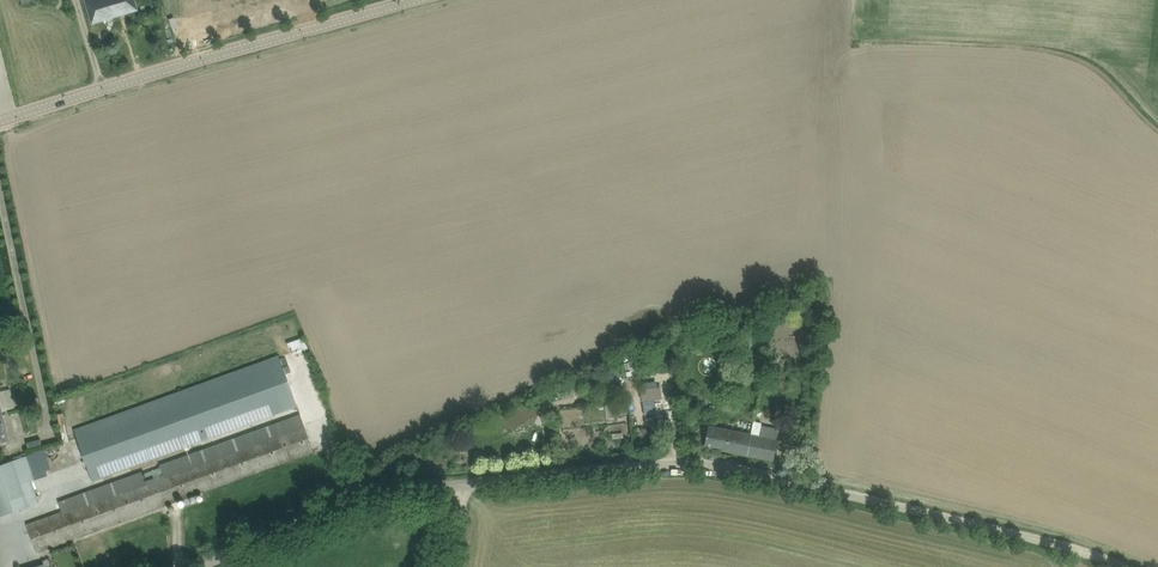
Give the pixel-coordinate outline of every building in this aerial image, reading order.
[(93,23),(137,9),(134,0),(86,0),(93,23)] [(752,346),(750,329),(736,330),(738,348),(752,346)] [(306,342),(289,348),(291,353),(308,347),(306,342)] [(650,343),(642,347),(644,352),(653,348),(650,343)] [(297,406),(279,356),(74,430),(93,481),(297,406)] [(642,414),(663,413),(661,387),(641,388),(642,414)] [(0,406),(0,442),(8,440),(0,406)] [(747,455),(774,460),(778,439),(780,429),(761,425),(761,422),(754,421),(752,434),(751,434),(747,455)] [(314,451),(304,424),(27,525),(37,552),(42,551),(42,552),(46,550),(45,549),(99,530),(101,534),(110,531),(108,526),(314,451)] [(747,455),(751,434),(708,426),(704,447),(747,455)] [(652,445),(663,445),(662,437),(652,438),(652,445)] [(0,464),(0,515),(0,516),(38,501),(22,455),(0,464)]
